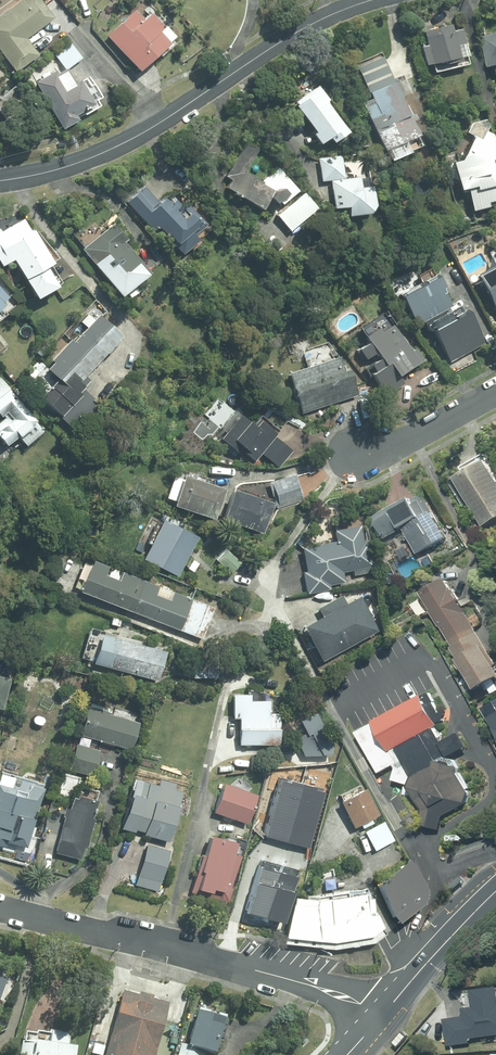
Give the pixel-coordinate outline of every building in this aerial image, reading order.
[(0,14),(0,55),(12,72),(36,55),(24,38),(51,19),(38,0),(20,0),(0,14)] [(141,19),(133,10),(104,35),(136,70),(165,43),(155,32),(161,27),(148,13),(141,19)] [(448,25),(421,31),(425,46),(419,47),(423,65),(430,63),(433,72),(466,64),(458,29),(450,31),(448,25)] [(483,38),(491,69),(495,68),(495,35),(483,38)] [(72,83),(64,70),(81,58),(70,44),(53,56),(63,69),(55,74),(53,71),(32,82),(60,129),(74,121),(72,115),(90,104),(77,81),(72,83)] [(406,75),(397,79),(404,95),(418,89),(411,72),(414,70),(408,57),(400,60),(406,75)] [(282,78),(278,75),(273,80),(278,84),(282,78)] [(400,97),(392,80),(368,90),(373,103),(363,108),(381,151),(415,136),(398,98),(400,97)] [(328,143),(344,132),(323,102),(325,101),(316,87),(293,102),(295,105),(293,106),(312,133),(309,135),(317,145),(325,139),(328,143)] [(495,204),(495,202),(489,174),(491,170),(489,160),(494,150),(490,135),(484,131),(478,141),(472,137),(457,161),(449,163),(456,191),(464,189),(470,211),(495,204)] [(245,174),(243,173),(258,148),(246,141),(224,178),(230,181),(225,188),(231,193),(230,195),(234,199),(236,196),(258,211),(266,198),(267,198),(271,203),(277,201),(278,200),(281,204),(297,190),(278,168),(262,182),(246,172),(245,174)] [(343,179),(340,156),(317,158),(320,181),(329,180),(332,209),(344,208),(345,217),(365,215),(372,206),(370,187),(359,188),(358,177),(343,179)] [(125,200),(150,228),(155,224),(178,251),(194,237),(190,232),(203,221),(185,201),(180,205),(172,196),(169,200),(163,193),(155,200),(142,185),(125,200)] [(301,193),(274,216),(288,231),(315,209),(301,193)] [(20,277),(31,296),(52,284),(41,264),(48,260),(31,229),(28,231),(22,219),(0,231),(0,265),(11,259),(20,277)] [(81,248),(117,293),(144,272),(119,241),(124,236),(113,222),(81,248)] [(473,275),(490,308),(491,307),(495,316),(495,262),(473,275)] [(413,322),(448,303),(438,285),(441,283),(434,271),(397,292),(413,322)] [(141,289),(136,282),(125,291),(130,297),(141,289)] [(483,341),(464,306),(428,326),(447,360),(483,341)] [(81,373),(117,333),(96,313),(70,340),(69,338),(49,358),(51,360),(45,367),(56,378),(39,396),(58,414),(57,415),(71,429),(96,402),(80,387),(87,379),(81,373)] [(395,373),(417,357),(408,344),(405,345),(387,320),(377,327),(374,323),(361,332),(365,338),(355,345),(370,365),(366,369),(384,394),(402,382),(395,373)] [(45,349),(40,345),(34,351),(39,355),(45,349)] [(300,411),(355,393),(346,366),(342,368),(337,353),(286,370),(300,411)] [(40,430),(6,389),(7,388),(0,379),(0,414),(2,417),(0,419),(0,440),(2,443),(13,434),(22,444),(40,430)] [(277,467),(291,449),(272,434),(274,432),(254,415),(248,422),(235,411),(216,435),(235,450),(237,447),(252,459),(258,451),(277,467)] [(219,458),(222,450),(216,447),(213,455),(219,458)] [(485,458),(454,475),(482,525),(495,517),(495,477),(485,458)] [(210,517),(220,487),(179,473),(169,503),(210,517)] [(298,497),(291,476),(269,483),(277,505),(298,497)] [(259,532),(269,500),(228,487),(217,518),(259,532)] [(417,554),(446,537),(440,527),(440,526),(422,493),(411,499),(409,496),(372,517),(384,538),(402,528),(417,554)] [(176,574),(194,534),(156,517),(138,558),(176,574)] [(344,542),(343,538),(316,543),(317,546),(312,547),(314,557),(306,558),(309,571),(322,568),(323,575),(325,574),(327,583),(342,581),(340,571),(352,569),(354,577),(371,574),(370,565),(372,565),(366,538),(344,542)] [(214,558),(230,572),(239,561),(223,547),(214,558)] [(128,610),(141,578),(88,557),(75,589),(128,610)] [(449,643),(474,629),(466,613),(467,612),(452,586),(451,587),(446,577),(420,591),(449,643)] [(141,578),(128,610),(177,628),(190,597),(141,578)] [(298,625),(319,661),(373,631),(352,595),(298,625)] [(449,643),(475,689),(479,686),(480,689),(486,686),(491,694),(495,691),(495,685),(493,678),(495,677),(495,666),(495,665),(495,664),(495,662),(479,631),(477,632),(474,629),(449,643)] [(101,664),(155,679),(163,649),(109,634),(101,664)] [(191,658),(191,677),(203,677),(202,657),(191,658)] [(271,678),(276,671),(270,667),(265,673),(271,678)] [(355,724),(378,765),(393,757),(395,761),(392,773),(409,778),(421,802),(417,816),(438,822),(442,808),(465,795),(468,786),(467,783),(470,781),(454,752),(450,751),(433,720),(438,718),(436,715),(442,712),(432,694),(433,693),(429,686),(422,690),(420,687),(372,713),(373,715),(355,724)] [(237,744),(278,744),(277,711),(267,711),(267,698),(248,698),(248,692),(230,692),(230,716),(237,716),(237,744)] [(76,733),(129,748),(137,722),(103,712),(104,709),(84,704),(76,733)] [(487,717),(495,734),(495,712),(487,717)] [(90,775),(98,750),(73,742),(65,768),(90,775)] [(140,833),(166,841),(182,785),(156,777),(155,783),(132,777),(118,827),(131,831),(132,829),(141,831),(140,833)] [(211,811),(245,823),(255,793),(221,781),(211,811)] [(3,846),(4,841),(18,845),(21,838),(26,839),(42,787),(29,784),(25,790),(24,792),(0,785),(0,845),(3,846)] [(361,827),(371,822),(368,818),(377,813),(362,786),(337,799),(352,826),(359,822),(361,827)] [(94,799),(73,793),(73,796),(70,796),(65,812),(63,812),(52,852),(78,859),(82,846),(85,846),(89,828),(92,829),(94,823),(91,822),(92,818),(90,817),(94,799)] [(391,839),(380,819),(362,829),(373,849),(391,839)] [(189,892),(228,902),(232,887),(227,886),(236,854),(229,852),(232,840),(206,834),(201,854),(199,853),(189,892)] [(145,843),(134,884),(156,890),(168,850),(145,843)] [(421,904),(422,893),(403,863),(374,887),(397,923),(421,904)] [(459,876),(449,886),(453,891),(464,881),(459,876)] [(266,890),(256,884),(244,903),(251,907),(248,912),(258,918),(261,913),(272,919),(285,897),(267,887),(266,890)] [(370,935),(382,925),(374,912),(373,913),(370,896),(365,897),(364,891),(347,893),(347,891),(313,896),(314,898),(292,895),(291,901),(283,936),(332,941),(370,935)] [(495,1035),(495,986),(470,990),(472,1006),(461,1008),(463,1016),(443,1019),(447,1046),(470,1043),(470,1039),(495,1035)] [(166,1005),(119,993),(103,1054),(153,1054),(166,1005)] [(220,1020),(192,1012),(182,1049),(177,1047),(175,1054),(203,1054),(206,1054),(211,1054),(220,1020)] [(79,1046),(70,1045),(71,1034),(61,1033),(62,1031),(51,1029),(49,1045),(22,1041),(20,1054),(78,1054),(79,1046)] [(401,1032),(392,1042),(397,1047),(406,1036),(401,1032)] [(103,1047),(92,1044),(90,1054),(95,1054),(101,1054),(103,1047)]
